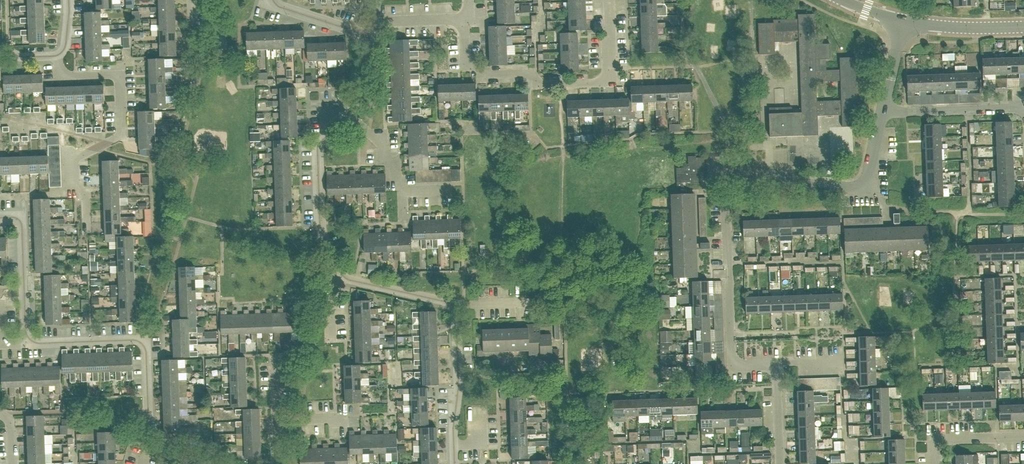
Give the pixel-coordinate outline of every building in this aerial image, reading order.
[(113,0),(97,0),(97,10),(121,9),(121,4),(113,4),(113,0)] [(175,0),(151,0),(151,1),(159,0),(159,7),(159,8),(175,7),(175,0)] [(569,12),(586,11),(585,2),(568,2),(569,12)] [(498,14),(515,13),(514,4),(497,5),(498,14)] [(657,11),(656,4),(641,4),(641,16),(657,16),(665,16),(665,11),(657,11)] [(44,6),(28,7),(28,6),(20,7),(21,12),(28,12),(29,19),(45,18),(44,6)] [(175,7),(159,8),(159,7),(151,7),(151,13),(159,12),(159,19),(159,20),(175,19),(175,7)] [(569,21),(586,20),(586,11),(569,12),(569,21)] [(101,25),(102,26),(109,26),(109,20),(101,21),(101,13),(85,13),(86,26),(101,25)] [(515,13),(498,14),(498,24),(515,23),(515,13)] [(641,28),(657,28),(665,28),(665,23),(657,23),(657,16),(641,16),(641,28)] [(45,18),(29,19),(21,19),(21,24),(29,24),(29,31),(45,30),(45,18)] [(176,32),(175,19),(159,20),(159,19),(151,19),(152,24),(159,24),(160,31),(160,32),(176,32)] [(586,20),(569,21),(569,31),(587,30),(586,20)] [(102,33),(102,26),(101,25),(86,26),(86,38),(102,37),(102,38),(110,37),(110,32),(102,33)] [(489,37),(506,37),(506,27),(489,27),(489,37)] [(658,35),(657,28),(641,28),(642,40),(658,40),(658,41),(666,40),(666,35),(658,35)] [(45,30),(29,31),(21,31),(22,36),(29,35),(30,44),(46,43),(45,30)] [(176,44),(176,32),(160,32),(160,31),(152,32),(152,37),(160,36),(160,43),(160,44),(176,44)] [(294,32),(295,49),(305,49),(304,31),(294,32)] [(267,50),(276,49),(275,32),(266,33),(267,50)] [(276,49),(285,49),(285,32),(275,32),(276,49)] [(285,49),(295,49),(294,32),(285,32),(285,49)] [(248,50),(257,50),(257,33),(247,33),(248,50)] [(257,50),(267,50),(266,33),(257,33),(257,50)] [(560,44),(578,44),(578,34),(560,34),(560,44)] [(102,45),(102,38),(102,37),(86,38),(86,50),(102,49),(102,50),(110,50),(110,45),(102,45)] [(489,47),(507,46),(506,37),(489,37),(489,47)] [(771,51),(771,39),(763,39),(756,39),(756,51),(771,51)] [(386,53),(391,53),(410,52),(409,46),(418,45),(418,40),(409,40),(409,41),(390,41),(390,48),(386,49),(386,53)] [(658,47),(658,41),(658,40),(642,40),(642,53),(666,52),(666,47),(658,47)] [(177,56),(176,44),(160,44),(160,43),(152,44),(153,49),(160,48),(161,57),(177,56)] [(327,61),(337,61),(336,43),(327,44),(327,61)] [(336,43),(337,61),(347,60),(346,43),(336,43)] [(308,62),(318,61),(317,44),(308,44),(308,62)] [(318,61),(327,61),(327,44),(317,44),(318,61)] [(561,54),(578,53),(578,44),(560,44),(561,54)] [(490,56),(507,56),(507,46),(489,47),(490,56)] [(103,57),(102,50),(102,49),(86,50),(87,62),(111,62),(111,61),(111,56),(103,57)] [(410,64),(410,63),(410,57),(419,57),(419,51),(410,52),(391,53),(391,60),(386,60),(386,65),(391,65),(410,64)] [(561,63),(578,62),(578,53),(561,54),(561,63)] [(837,55),(839,124),(825,124),(826,142),(850,141),(849,123),(855,123),(853,54),(837,55)] [(507,56),(490,56),(490,66),(507,65),(507,56)] [(995,75),(1007,75),(1007,58),(995,59),(995,75)] [(1007,75),(1019,74),(1019,58),(1007,58),(1007,75)] [(165,72),(173,72),(173,67),(165,67),(165,59),(149,60),(149,72),(165,72)] [(983,75),(995,75),(995,59),(982,59),(983,75)] [(578,62),(561,63),(561,72),(561,73),(579,72),(578,62)] [(411,75),(411,74),(410,69),(419,68),(419,63),(410,63),(410,64),(391,65),(391,71),(387,72),(387,76),(392,76),(411,75)] [(174,84),(174,79),(166,79),(165,72),(149,72),(150,84),(166,84),(166,85),(174,84)] [(967,74),(968,90),(980,90),(980,73),(967,74)] [(411,87),(411,86),(411,80),(420,80),(419,74),(411,74),(411,75),(392,76),(392,83),(387,83),(387,88),(392,87),(411,87)] [(936,91),(944,91),(943,74),(931,75),(932,92),(931,92),(932,104),(936,104),(936,91)] [(944,91),(955,91),(956,91),(955,74),(943,74),(944,91)] [(960,90),(968,90),(967,74),(955,74),(956,91),(955,91),(956,104),(960,103),(960,90)] [(24,93),(34,93),(33,75),(24,76),(24,93)] [(33,75),(34,93),(43,92),(43,75),(33,75)] [(912,92),(919,92),(920,92),(919,75),(907,76),(908,105),(912,105),(912,92)] [(924,92),(931,92),(932,92),(931,75),(919,75),(920,92),(919,92),(920,105),(924,105),(924,92)] [(5,94),(15,93),(14,76),(4,76),(5,94)] [(15,93),(24,93),(24,76),(14,76),(15,93)] [(766,135),(814,133),(813,110),(827,109),(827,98),(813,99),(812,80),(797,80),(798,110),(766,111),(766,135)] [(150,96),(166,96),(166,97),(174,97),(174,91),(166,92),(166,85),(166,84),(150,84),(150,96)] [(464,101),(463,101),(463,109),(468,109),(468,101),(476,101),(476,84),(463,85),(464,101)] [(444,102),(451,102),(452,102),(451,85),(439,86),(439,102),(439,110),(444,110),(444,102)] [(456,102),(463,101),(464,101),(463,85),(451,85),(452,102),(451,102),(451,110),(456,109),(456,102)] [(680,102),(680,110),(685,110),(685,102),(693,101),(692,85),(680,86),(680,102)] [(94,87),(94,104),(104,103),(104,86),(94,87)] [(411,98),(411,91),(420,91),(420,86),(411,86),(411,87),(392,87),(392,94),(387,94),(388,99),(392,99),(411,98)] [(649,103),(656,103),(656,86),(644,87),(644,103),(644,111),(649,111),(649,103)] [(661,102),(668,102),(668,86),(656,86),(656,103),(656,110),(661,110),(661,102)] [(668,102),(668,110),(669,110),(673,110),(673,102),(680,102),(680,86),(668,86),(668,102)] [(66,105),(76,104),(75,87),(66,88),(66,105)] [(76,104),(85,104),(85,87),(75,87),(76,104)] [(85,104),(94,104),(94,87),(85,87),(85,104)] [(637,103),(644,103),(644,87),(631,87),(632,111),(637,111),(637,103)] [(47,105),(57,105),(56,88),(46,88),(47,105)] [(57,105),(66,105),(66,88),(56,88),(57,105)] [(281,102),(297,101),(297,89),(280,89),(272,89),(272,94),(281,94),(281,101),(281,102)] [(509,112),(515,111),(516,111),(516,95),(504,96),(504,112),(504,120),(509,120),(509,112)] [(516,111),(515,111),(516,120),(521,119),(521,111),(529,111),(528,95),(516,95),(516,111)] [(166,104),(166,97),(166,96),(150,96),(151,109),(167,108),(167,109),(175,108),(175,104),(166,104)] [(485,129),(485,112),(491,112),(492,112),(492,96),(479,97),(480,112),(479,112),(480,129),(485,129)] [(492,96),(492,112),(491,112),(492,120),(497,120),(496,112),(504,112),(504,96),(492,96)] [(412,109),(412,103),(420,103),(420,97),(411,98),(392,99),(393,106),(388,106),(388,110),(393,110),(412,109)] [(597,117),(604,117),(605,117),(604,100),(592,101),(593,117),(592,117),(592,125),(598,125),(597,117)] [(604,117),(604,125),(609,124),(609,116),(616,116),(617,116),(616,100),(604,100),(605,117),(604,117)] [(617,116),(616,116),(616,124),(622,124),(621,116),(629,116),(629,100),(616,100),(617,116)] [(281,113),(281,114),(297,113),(297,101),(281,102),(281,101),(272,102),(272,106),(281,106),(281,113)] [(573,118),(580,117),(581,117),(580,101),(568,102),(569,126),(573,126),(573,118)] [(585,117),(592,117),(593,117),(592,101),(580,101),(581,117),(580,117),(581,125),(585,125),(585,117)] [(393,110),(393,118),(388,118),(388,122),(412,121),(412,114),(421,114),(421,108),(412,109),(393,110)] [(173,124),(173,119),(155,120),(155,112),(139,112),(139,125),(155,124),(155,125),(173,124)] [(282,126),(298,125),(297,113),(281,114),(281,113),(273,114),(273,119),(281,118),(282,125),(282,126)] [(996,135),(1012,134),(1012,122),(995,122),(996,135)] [(428,136),(428,135),(428,129),(436,129),(436,123),(426,124),(408,125),(409,132),(404,132),(404,137),(409,136),(409,137),(428,136)] [(155,132),(155,125),(155,124),(139,125),(139,137),(156,136),(155,137),(164,137),(163,132),(155,132)] [(924,137),(941,137),(941,124),(924,125),(924,137)] [(298,138),(298,125),(282,126),(282,125),(273,126),(273,131),(282,130),(282,138),(298,138)] [(996,147),(1013,146),(1012,134),(996,135),(996,147)] [(428,147),(428,141),(437,140),(436,135),(428,135),(428,136),(409,137),(409,143),(405,143),(405,148),(409,148),(428,147)] [(156,144),(155,137),(156,136),(139,137),(140,149),(146,149),(146,156),(162,158),(162,149),(164,149),(164,144),(156,144)] [(48,145),(60,145),(60,137),(48,137),(48,145)] [(925,149),(941,149),(941,137),(924,137),(925,149)] [(275,154),(291,153),(290,141),(266,142),(266,147),(274,147),(275,153),(275,154)] [(298,158),(306,158),(306,145),(298,145),(298,158)] [(429,159),(429,158),(428,152),(437,152),(437,146),(428,147),(409,148),(410,155),(405,155),(405,159),(410,159),(429,159)] [(997,159),(1013,158),(1013,146),(996,147),(997,159)] [(925,161),(942,161),(941,149),(925,149),(925,161)] [(291,165),(291,153),(275,154),(275,153),(266,154),(266,159),(275,159),(275,166),(291,165)] [(49,174),(49,169),(49,163),(49,157),(49,156),(39,157),(39,174),(49,174)] [(11,175),(21,174),(20,157),(11,158),(11,175)] [(21,174),(30,174),(29,157),(20,157),(21,174)] [(30,174),(39,174),(39,157),(29,157),(30,174)] [(696,159),(696,157),(688,158),(689,168),(676,169),(677,184),(691,183),(691,185),(699,184),(699,173),(700,173),(705,173),(704,158),(696,159)] [(1,175),(11,175),(11,158),(1,158),(1,175)] [(428,170),(429,170),(429,163),(438,163),(437,159),(437,158),(429,158),(429,159),(410,159),(410,166),(406,167),(406,171),(416,171),(422,171),(428,170)] [(997,171),(1013,170),(1013,158),(997,159),(997,171)] [(119,174),(119,175),(127,174),(127,169),(119,169),(119,161),(103,162),(103,174),(119,174)] [(926,173),(942,173),(942,161),(925,161),(926,173)] [(275,178),(291,177),(291,165),(275,166),(267,166),(267,171),(275,171),(275,177),(275,178)] [(138,179),(138,169),(128,170),(129,179),(138,179)] [(452,170),(453,182),(461,181),(460,169),(452,170)] [(362,175),(355,175),(355,170),(351,171),(351,175),(351,194),(352,194),(358,194),(358,203),(364,203),(363,194),(362,175)] [(374,175),(373,175),(367,175),(366,170),(362,170),(362,175),(363,194),(369,194),(369,202),(375,202),(375,194),(374,194),(374,175)] [(374,194),(375,194),(381,193),(381,202),(387,202),(386,192),(385,174),(378,174),(378,170),(373,170),(373,175),(374,175),(374,194)] [(1014,182),(1013,170),(997,171),(997,183),(1014,182)] [(339,176),(332,176),(332,171),(327,171),(328,195),(335,195),(335,203),(341,203),(341,195),(340,195),(339,176)] [(351,175),(344,176),(344,171),(339,171),(339,176),(340,195),(341,195),(347,195),(347,203),(352,203),(352,194),(351,194),(351,175)] [(926,185),(943,185),(942,173),(926,173),(926,185)] [(119,175),(119,174),(103,174),(104,186),(120,186),(120,187),(133,186),(133,181),(120,181),(119,175)] [(276,190),(292,189),(291,177),(275,178),(275,177),(267,178),(267,183),(276,183),(276,189),(276,190)] [(998,195),(1014,194),(1014,182),(997,183),(998,195)] [(943,185),(926,185),(927,198),(943,197),(943,185)] [(120,193),(120,187),(120,186),(104,186),(104,198),(120,198),(120,199),(128,199),(128,193),(120,193)] [(276,202),(292,201),(292,189),(276,190),(276,189),(267,190),(268,195),(276,195),(276,201),(276,202)] [(1015,207),(1014,194),(998,195),(998,202),(992,203),(993,207),(998,207),(1015,207)] [(692,195),(684,195),(670,195),(674,279),(695,278),(692,195)] [(105,210),(121,210),(121,211),(128,210),(128,205),(120,205),(120,199),(120,198),(104,198),(105,210)] [(50,212),(51,213),(58,213),(58,207),(50,208),(50,200),(34,200),(34,213),(50,212)] [(277,214),(293,213),(292,201),(276,202),(276,201),(268,202),(268,207),(277,206),(277,214)] [(105,222),(121,222),(136,222),(136,217),(121,218),(121,211),(121,210),(105,210),(105,222)] [(51,220),(51,213),(50,212),(34,213),(35,225),(51,224),(51,225),(59,225),(58,220),(51,220)] [(277,214),(268,214),(269,219),(277,219),(277,226),(293,226),(293,213),(277,214)] [(448,220),(441,220),(441,215),(436,216),(436,220),(437,220),(437,240),(438,240),(444,239),(444,248),(450,248),(450,239),(449,239),(448,220)] [(449,239),(450,239),(456,239),(456,247),(461,247),(461,239),(460,220),(453,220),(452,215),(447,215),(448,220),(449,239)] [(426,240),(425,221),(418,221),(418,216),(413,216),(414,241),(421,240),(422,249),(427,249),(427,240),(426,240)] [(437,220),(436,220),(430,221),(430,216),(425,216),(425,221),(426,240),(427,240),(433,240),(433,248),(439,248),(438,240),(437,240),(437,220)] [(816,235),(828,235),(827,218),(815,219),(816,235)] [(827,218),(828,235),(840,234),(839,218),(827,218)] [(792,236),(804,236),(803,219),(791,220),(792,236)] [(804,236),(816,235),(815,219),(803,219),(804,236)] [(768,237),(780,237),(779,220),(767,221),(768,237)] [(780,237),(792,236),(791,220),(779,220),(780,237)] [(743,238),(756,238),(755,221),(743,222),(743,238)] [(756,238),(768,237),(767,221),(755,221),(756,238)] [(121,230),(121,222),(105,222),(105,235),(129,234),(129,229),(121,230)] [(51,232),(51,225),(51,224),(35,225),(35,237),(51,236),(51,237),(59,237),(59,231),(51,232)] [(399,233),(392,233),(392,228),(387,228),(387,233),(388,233),(388,252),(389,252),(395,252),(395,261),(401,261),(400,252),(399,233)] [(411,245),(411,241),(411,232),(404,233),(404,228),(399,228),(399,233),(400,252),(406,252),(406,261),(412,260),(412,251),(411,251),(411,245)] [(376,234),(369,234),(369,229),(364,229),(364,234),(361,234),(361,240),(364,240),(365,253),(372,253),(372,262),(378,261),(377,253),(377,252),(376,234)] [(388,233),(387,233),(381,234),(380,229),(376,229),(376,234),(377,252),(377,253),(384,252),(384,261),(389,261),(389,252),(388,252),(388,233)] [(845,254),(846,254),(928,251),(928,238),(928,229),(844,232),(845,254)] [(118,250),(134,249),(134,237),(120,237),(119,235),(105,235),(106,243),(118,242),(118,249),(118,250)] [(52,244),(51,237),(51,236),(35,237),(36,249),(52,248),(52,249),(60,249),(59,244),(52,244)] [(1023,261),(1023,244),(1014,245),(1014,261),(1023,261)] [(979,262),(990,262),(990,245),(978,246),(979,262)] [(990,262),(1002,262),(1002,245),(990,245),(990,262)] [(1002,262),(1014,261),(1014,245),(1002,245),(1002,262)] [(966,263),(979,262),(978,246),(966,246),(966,263)] [(52,256),(52,249),(52,248),(36,249),(36,261),(52,260),(52,261),(60,261),(60,255),(52,256)] [(135,261),(134,249),(118,250),(118,249),(110,249),(110,254),(118,254),(118,261),(119,262),(135,261)] [(52,268),(52,261),(52,260),(36,261),(37,273),(53,273),(61,273),(60,268),(52,268)] [(119,274),(135,273),(135,261),(119,262),(118,261),(110,261),(110,266),(119,266),(119,273),(119,274)] [(196,280),(196,281),(204,281),(204,275),(195,276),(195,267),(179,268),(179,280),(196,280)] [(135,285),(135,273),(119,274),(119,273),(111,273),(111,278),(119,278),(119,285),(119,286),(135,285)] [(61,288),(61,289),(69,288),(69,283),(61,283),(61,276),(45,276),(45,289),(61,288)] [(985,292),(1001,291),(1001,279),(984,279),(985,292)] [(196,288),(196,281),(196,280),(179,280),(180,293),(196,292),(196,293),(204,292),(204,287),(196,288)] [(709,281),(692,282),(693,295),(709,294),(722,294),(722,289),(709,290),(709,281)] [(119,286),(119,285),(111,285),(111,290),(119,290),(120,297),(120,298),(136,297),(135,285),(119,286)] [(62,296),(61,289),(61,288),(45,289),(46,301),(62,300),(62,301),(70,300),(69,295),(62,296)] [(985,304),(1002,303),(1001,291),(985,292),(985,304)] [(196,300),(196,293),(196,292),(180,293),(180,305),(196,304),(197,305),(205,304),(204,299),(196,300)] [(710,306),(709,294),(693,295),(693,307),(710,306)] [(830,295),(830,311),(843,311),(842,294),(830,295)] [(669,295),(662,296),(658,296),(659,307),(670,307),(669,295)] [(806,312),(818,312),(818,295),(806,296),(806,312)] [(818,312),(830,311),(830,295),(818,295),(818,312)] [(770,313),(782,313),(782,296),(770,297),(770,313)] [(782,313),(794,312),(794,296),(782,296),(782,313)] [(794,312),(806,312),(806,296),(794,296),(794,312)] [(136,309),(136,297),(120,298),(120,297),(111,297),(112,302),(120,302),(120,309),(120,310),(136,309)] [(746,314),(758,314),(758,297),(745,298),(746,314)] [(758,314),(770,313),(770,297),(758,297),(758,314)] [(62,308),(62,301),(62,300),(46,301),(46,312),(62,312),(62,313),(70,312),(70,307),(62,308)] [(371,314),(379,314),(379,309),(371,309),(370,301),(354,302),(355,314),(371,314)] [(986,316),(1002,315),(1002,303),(985,304),(986,316)] [(197,312),(197,305),(196,304),(180,305),(181,317),(197,317),(205,316),(205,311),(197,312)] [(710,306),(693,307),(694,319),(710,318),(723,318),(723,313),(710,314),(710,306)] [(290,332),(290,313),(283,313),(283,308),(278,309),(278,313),(279,332),(280,332),(286,332),(286,341),(291,341),(291,332),(290,332)] [(290,332),(291,332),(297,332),(297,341),(303,341),(302,313),(295,313),(294,308),(290,308),(290,313),(290,332)] [(137,322),(136,309),(120,310),(120,309),(112,310),(112,314),(120,314),(121,322),(137,322)] [(268,333),(267,314),(261,314),(260,309),(255,309),(256,314),(256,333),(258,333),(263,333),(263,342),(269,342),(269,333),(268,333)] [(279,332),(278,313),(272,314),(272,309),(267,309),(267,314),(268,333),(269,333),(274,333),(275,342),(280,341),(280,332),(279,332)] [(233,315),(226,315),(226,310),(221,311),(222,334),(229,334),(229,343),(235,343),(235,334),(234,334),(233,315)] [(245,334),(244,315),(238,315),(238,310),(232,310),(233,315),(234,334),(235,334),(240,334),(241,343),(246,343),(246,334),(245,334)] [(256,314),(249,315),(249,310),(244,310),(244,315),(245,334),(246,334),(252,333),(252,343),(258,342),(258,333),(256,333),(256,314)] [(62,320),(62,313),(62,312),(46,312),(47,325),(63,324),(63,325),(70,324),(70,319),(62,320)] [(421,325),(437,325),(437,312),(421,313),(413,313),(413,318),(421,318),(421,325)] [(371,314),(355,314),(355,326),(371,326),(379,326),(379,321),(371,321),(371,314)] [(986,328),(1003,327),(1002,315),(986,316),(986,328)] [(711,330),(710,318),(694,319),(694,331),(711,330)] [(189,332),(189,333),(197,333),(197,328),(189,328),(189,320),(173,320),(173,333),(189,332)] [(438,337),(437,325),(421,325),(413,325),(413,330),(421,330),(422,337),(438,337)] [(540,336),(540,330),(551,329),(551,325),(523,326),(523,329),(483,331),(483,346),(477,346),(477,356),(495,356),(495,352),(529,351),(529,362),(559,361),(558,350),(552,350),(552,335),(540,336)] [(371,333),(371,326),(355,326),(355,338),(372,338),(380,338),(380,333),(371,333)] [(987,340),(1003,339),(1003,327),(986,328),(987,340)] [(694,343),(711,342),(711,330),(694,331),(694,343)] [(190,340),(189,333),(189,332),(173,333),(174,345),(190,344),(190,345),(198,345),(198,340),(190,340)] [(438,349),(438,337),(422,337),(414,337),(414,342),(422,342),(422,349),(438,349)] [(858,350),(875,349),(874,337),(858,337),(858,350)] [(372,345),(372,338),(355,338),(356,350),(372,350),(380,350),(380,345),(372,345)] [(987,351),(1004,351),(1003,339),(987,340),(987,351)] [(715,354),(724,354),(724,349),(724,342),(715,342),(711,342),(694,343),(695,355),(711,354),(715,354)] [(190,352),(190,345),(190,344),(174,345),(174,357),(190,357),(198,357),(198,352),(190,352)] [(121,371),(120,352),(114,353),(114,348),(108,348),(108,353),(109,353),(109,372),(110,372),(116,371),(116,381),(122,381),(121,371)] [(121,371),(127,371),(128,380),(133,380),(133,371),(132,355),(132,352),(125,352),(125,348),(120,348),(120,352),(121,371)] [(86,372),(86,354),(79,354),(79,349),(74,350),(74,354),(75,373),(76,373),(82,373),(82,382),(88,382),(87,372),(86,372)] [(98,372),(97,353),(91,353),(91,349),(86,349),(86,354),(86,372),(87,372),(93,372),(93,381),(99,381),(98,372)] [(109,353),(108,353),(102,353),(102,349),(97,349),(97,353),(98,372),(104,372),(105,381),(110,381),(110,372),(109,372),(109,353)] [(422,361),(438,361),(438,349),(422,349),(414,349),(414,354),(422,354),(422,361)] [(859,362),(875,361),(875,349),(858,350),(859,362)] [(74,354),(68,354),(67,350),(62,350),(63,373),(70,373),(71,382),(76,382),(76,373),(75,373),(74,354)] [(372,357),(372,350),(356,350),(356,363),(372,362),(381,362),(380,357),(372,357)] [(1004,351),(987,351),(988,364),(1004,364),(1004,351)] [(695,367),(712,366),(711,354),(695,355),(695,367)] [(230,371),(246,370),(246,358),(222,358),(222,363),(230,363),(230,370),(230,371)] [(179,373),(187,373),(186,367),(179,368),(178,360),(162,361),(163,373),(179,373)] [(439,373),(438,361),(422,361),(414,361),(415,366),(423,366),(423,373),(439,373)] [(859,374),(876,373),(875,361),(859,362),(859,374)] [(49,386),(50,386),(56,386),(56,395),(61,395),(61,385),(60,367),(53,367),(53,362),(48,362),(48,367),(49,386)] [(25,368),(19,368),(18,363),(13,363),(13,368),(14,368),(15,387),(21,387),(21,396),(27,396),(27,387),(26,387),(25,368)] [(37,367),(36,367),(30,368),(30,363),(25,363),(25,368),(26,387),(27,387),(33,386),(33,396),(38,395),(38,386),(37,386),(37,367)] [(48,367),(42,367),(41,363),(36,363),(36,367),(37,367),(37,386),(38,386),(44,386),(45,395),(50,395),(50,386),(49,386),(48,367)] [(15,387),(14,368),(13,368),(7,368),(7,364),(2,364),(2,382),(3,388),(10,387),(10,396),(16,396),(15,387)] [(361,378),(361,379),(369,378),(369,374),(361,374),(361,366),(345,366),(345,379),(361,378)] [(712,366),(695,367),(696,379),(712,378),(712,366)] [(247,382),(246,370),(230,371),(230,370),(222,370),(222,375),(230,375),(231,382),(231,383),(247,382)] [(999,380),(1001,380),(1011,380),(1011,372),(999,372),(999,380)] [(179,380),(179,373),(163,373),(163,385),(179,385),(187,385),(187,380),(179,380)] [(423,373),(415,373),(415,378),(423,378),(423,386),(439,385),(439,373),(423,373)] [(876,373),(859,374),(859,386),(876,386),(876,373)] [(361,378),(345,379),(345,391),(361,390),(361,391),(377,390),(377,385),(361,386),(361,379),(361,378)] [(247,394),(247,382),(231,383),(231,382),(223,382),(223,387),(231,387),(231,394),(231,395),(247,394)] [(179,392),(179,385),(163,385),(163,397),(180,397),(187,397),(187,392),(179,392)] [(872,401),(888,401),(888,388),(872,389),(872,401)] [(412,401),(412,402),(428,401),(427,389),(412,389),(404,389),(404,394),(412,394),(412,401)] [(362,398),(361,391),(361,390),(345,391),(346,403),(362,403),(370,402),(370,397),(362,398)] [(797,404),(814,403),(813,391),(810,391),(804,391),(798,391),(797,391),(797,404)] [(971,409),(983,409),(983,392),(971,393),(971,409)] [(983,392),(983,409),(996,408),(995,392),(983,392)] [(947,410),(959,410),(958,393),(946,394),(947,410)] [(959,410),(971,409),(971,393),(958,393),(959,410)] [(248,407),(247,394),(231,395),(231,394),(223,394),(223,399),(231,399),(231,407),(248,407)] [(922,411),(935,411),(934,394),(922,395),(922,411)] [(935,411),(947,410),(946,394),(934,394),(935,411)] [(180,397),(163,397),(164,409),(180,409),(188,409),(188,404),(180,404),(180,397)] [(527,410),(527,411),(534,411),(534,406),(526,406),(526,398),(510,398),(510,411),(527,410)] [(684,399),(685,415),(698,415),(697,398),(684,399)] [(661,416),(673,416),(672,399),(660,400),(661,416)] [(673,416),(685,415),(684,399),(672,399),(673,416)] [(625,417),(637,417),(636,400),(624,401),(625,417)] [(637,417),(649,416),(648,400),(636,400),(637,417)] [(661,420),(661,416),(660,400),(648,400),(649,416),(649,421),(661,420)] [(412,413),(412,414),(428,413),(428,401),(412,402),(412,401),(399,401),(399,406),(412,406),(412,413)] [(625,422),(625,417),(624,401),(612,401),(613,418),(613,422),(625,422)] [(872,413),(889,413),(888,401),(872,401),(872,413)] [(814,415),(814,403),(797,404),(798,416),(814,415)] [(999,422),(1012,422),(1011,405),(999,406),(999,422)] [(1012,422),(1023,421),(1023,405),(1011,405),(1012,422)] [(180,416),(180,409),(164,409),(164,421),(180,421),(188,421),(188,416),(180,416)] [(244,422),(260,422),(260,409),(244,410),(244,409),(236,410),(236,415),(244,415),(244,422)] [(526,411),(527,411),(527,410),(510,411),(511,423),(527,422),(527,423),(535,423),(542,423),(543,422),(543,417),(527,418),(526,411)] [(738,427),(750,426),(749,410),(737,411),(738,427)] [(749,410),(750,426),(762,426),(761,410),(749,410)] [(725,411),(713,412),(714,428),(726,427),(725,411)] [(726,427),(738,427),(737,411),(725,411),(726,427)] [(701,435),(714,434),(714,428),(713,412),(701,412),(701,435)] [(428,413),(412,414),(412,413),(404,413),(405,418),(412,418),(413,426),(429,426),(428,413)] [(873,425),(889,425),(889,413),(872,413),(873,425)] [(798,428),(815,427),(814,415),(798,416),(798,428)] [(27,426),(44,426),(44,416),(27,417),(27,426)] [(181,428),(180,421),(164,421),(165,434),(189,433),(189,428),(181,428)] [(261,434),(260,422),(244,422),(236,422),(236,427),(244,427),(244,434),(261,434)] [(511,435),(527,434),(527,435),(535,435),(535,430),(527,430),(527,423),(527,422),(511,423),(511,435)] [(889,425),(873,425),(873,438),(890,437),(889,425)] [(28,436),(45,435),(44,426),(27,426),(28,436)] [(798,440),(815,439),(815,427),(798,428),(798,440)] [(421,441),(437,441),(437,428),(421,429),(413,429),(413,434),(421,434),(421,441)] [(385,453),(386,453),(392,453),(392,462),(398,462),(398,453),(397,453),(397,434),(390,434),(390,429),(385,430),(385,434),(385,453)] [(374,435),(373,435),(366,435),(366,430),(361,430),(362,435),(363,454),(369,454),(370,463),(375,463),(375,454),(374,454),(374,435)] [(385,434),(378,435),(378,430),(373,430),(373,435),(374,435),(374,454),(375,454),(381,453),(381,463),(387,462),(386,453),(385,453),(385,434)] [(362,435),(355,435),(355,431),(350,431),(350,432),(350,438),(351,454),(358,454),(358,463),(364,463),(363,454),(362,435)] [(98,443),(115,442),(115,432),(98,433),(98,443)] [(261,446),(261,434),(244,434),(236,434),(236,439),(245,439),(245,446),(261,446)] [(527,442),(527,435),(527,434),(511,435),(512,447),(528,446),(528,447),(536,447),(536,441),(527,442)] [(28,445),(45,445),(45,435),(28,436),(28,445)] [(799,452),(815,451),(815,439),(798,440),(799,452)] [(888,453),(904,452),(904,440),(887,440),(888,453)] [(422,453),(438,453),(437,441),(421,441),(414,441),(414,446),(422,446),(422,453)] [(99,452),(116,452),(115,442),(98,443),(99,452)] [(335,448),(329,448),(328,443),(324,444),(324,448),(324,463),(336,463),(335,448)] [(347,448),(340,448),(340,443),(335,443),(335,448),(336,463),(348,463),(347,448)] [(312,449),(305,449),(305,444),(300,444),(301,463),(313,463),(312,449)] [(324,448),(317,449),(317,444),(312,444),(312,449),(313,463),(324,463),(324,448)] [(28,455),(45,454),(45,445),(28,445),(28,455)] [(261,446),(245,446),(237,446),(237,451),(245,451),(245,459),(250,459),(250,463),(262,463),(261,446)] [(528,454),(528,447),(528,446),(512,447),(512,459),(528,459),(536,459),(536,453),(528,454)] [(799,452),(799,463),(807,463),(816,463),(815,451),(799,452)] [(99,462),(116,461),(116,452),(99,452),(99,462)] [(904,452),(888,453),(888,463),(905,463),(904,452)] [(438,453),(422,453),(414,453),(414,458),(422,458),(422,463),(438,463),(438,453)] [(45,454),(28,455),(29,463),(35,463),(52,463),(52,454),(45,454)] [(1009,454),(1001,454),(1001,463),(1009,463),(1009,454)] [(978,455),(955,456),(956,463),(978,463),(978,455)]
